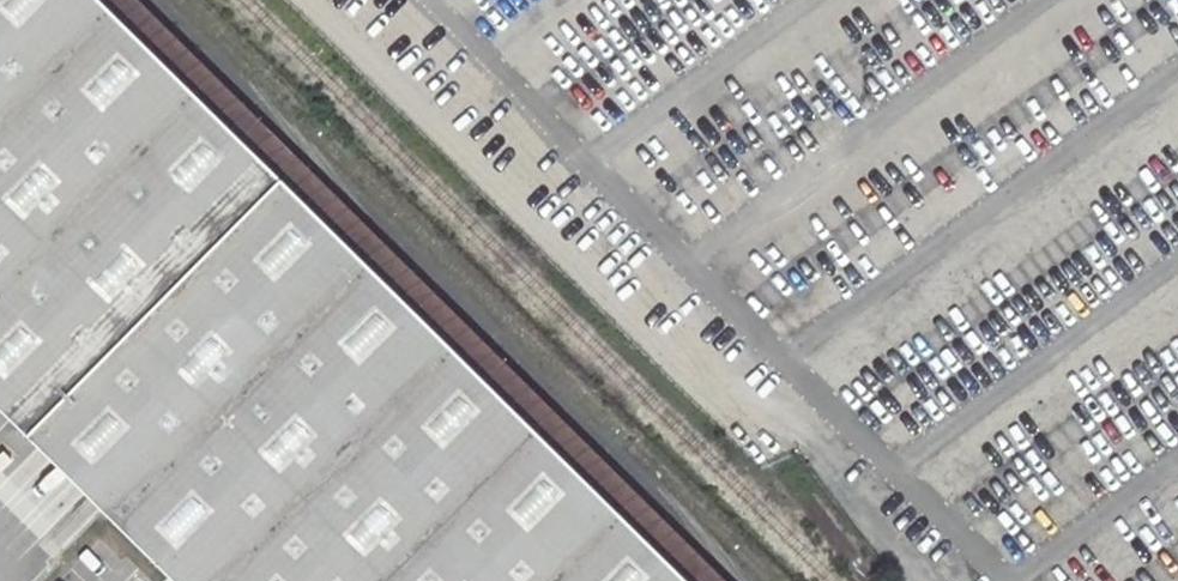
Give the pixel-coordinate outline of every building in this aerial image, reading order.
[(98,0),(0,0),(0,407),(176,580),(685,580),(98,0)] [(137,0),(98,0),(685,580),(725,580),(137,0)]
